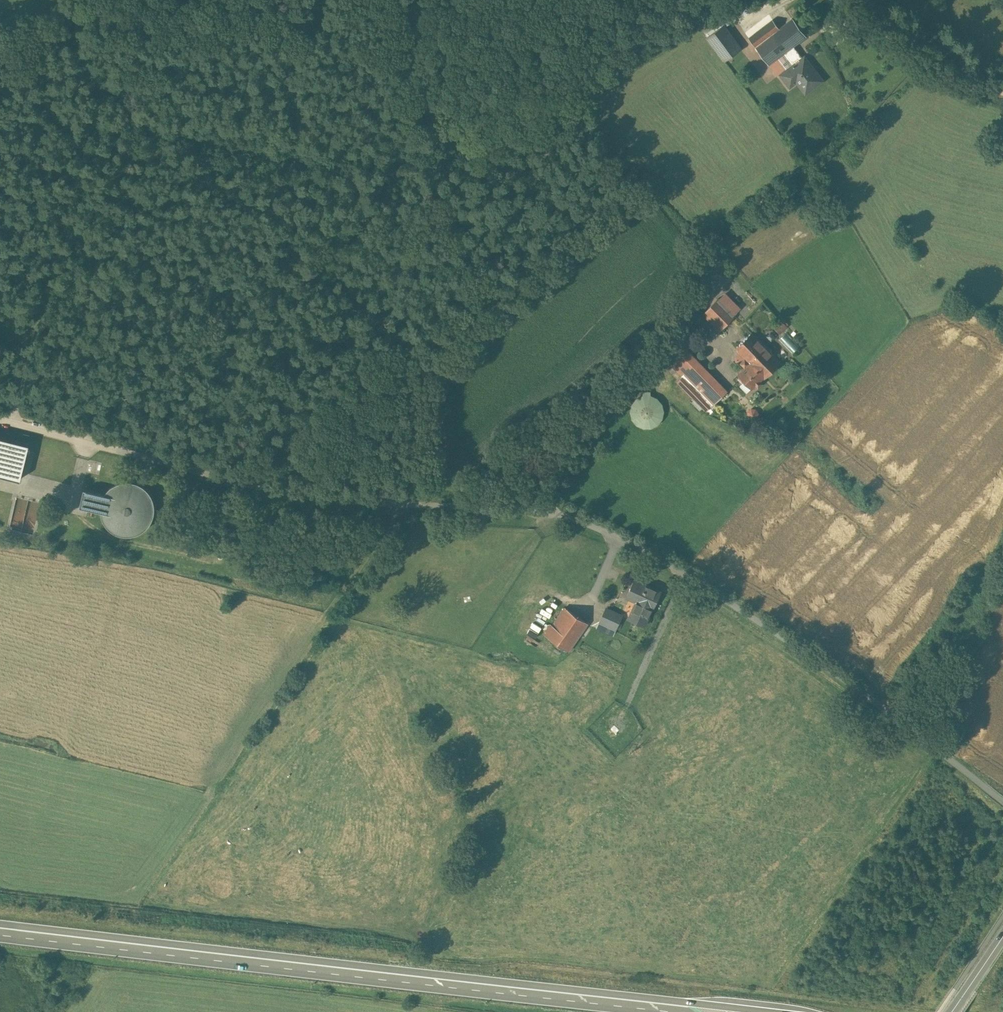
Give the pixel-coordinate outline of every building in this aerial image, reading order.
[(744,5),(733,11),(737,18),(748,12),(744,5)] [(779,28),(770,35),(784,53),(793,46),(806,36),(792,18),(779,28)] [(773,20),(749,38),(755,46),(770,35),(779,28),(773,20)] [(741,49),(723,25),(707,37),(725,61),(736,52),(741,49)] [(784,53),(770,35),(755,46),(769,65),(784,53)] [(802,58),(793,46),(784,53),(793,65),(781,75),(783,74),(790,83),(795,79),(805,93),(822,80),(804,57),(802,58)] [(735,315),(718,298),(708,309),(725,326),(735,315)] [(725,326),(708,309),(704,313),(721,330),(725,326)] [(781,333),(788,325),(781,320),(774,327),(781,333)] [(780,338),(793,351),(801,344),(787,330),(780,338)] [(780,362),(752,333),(736,348),(750,363),(738,374),(752,389),(764,377),(764,378),(780,362)] [(717,381),(679,342),(664,357),(683,376),(677,381),(706,411),(727,391),(717,380),(717,381)] [(631,426),(662,425),(661,396),(650,397),(650,391),(642,391),(642,399),(630,399),(631,426)] [(0,437),(0,475),(18,479),(27,444),(0,437)] [(105,494),(84,489),(80,506),(101,511),(101,514),(102,517),(104,521),(107,525),(110,528),(115,532),(122,534),(125,535),(131,535),(133,534),(137,533),(141,531),(145,528),(148,526),(150,523),(152,519),(154,515),(155,510),(155,506),(154,502),(153,498),(152,495),(149,492),(148,490),(146,488),(143,485),(140,484),(137,483),(133,481),(129,481),(126,481),(122,481),(120,482),(117,483),(115,484),(112,486),(109,488),(108,490),(106,491),(105,493),(105,494)] [(11,527),(35,532),(41,501),(17,497),(11,527)] [(661,592),(634,580),(627,596),(637,601),(633,610),(635,611),(632,619),(630,618),(629,619),(644,625),(652,607),(653,608),(661,592)] [(549,613),(555,606),(548,600),(542,607),(549,613)] [(587,623),(565,607),(553,625),(551,623),(544,633),(568,651),(587,623)] [(621,615),(606,608),(600,621),(615,628),(621,615)]
